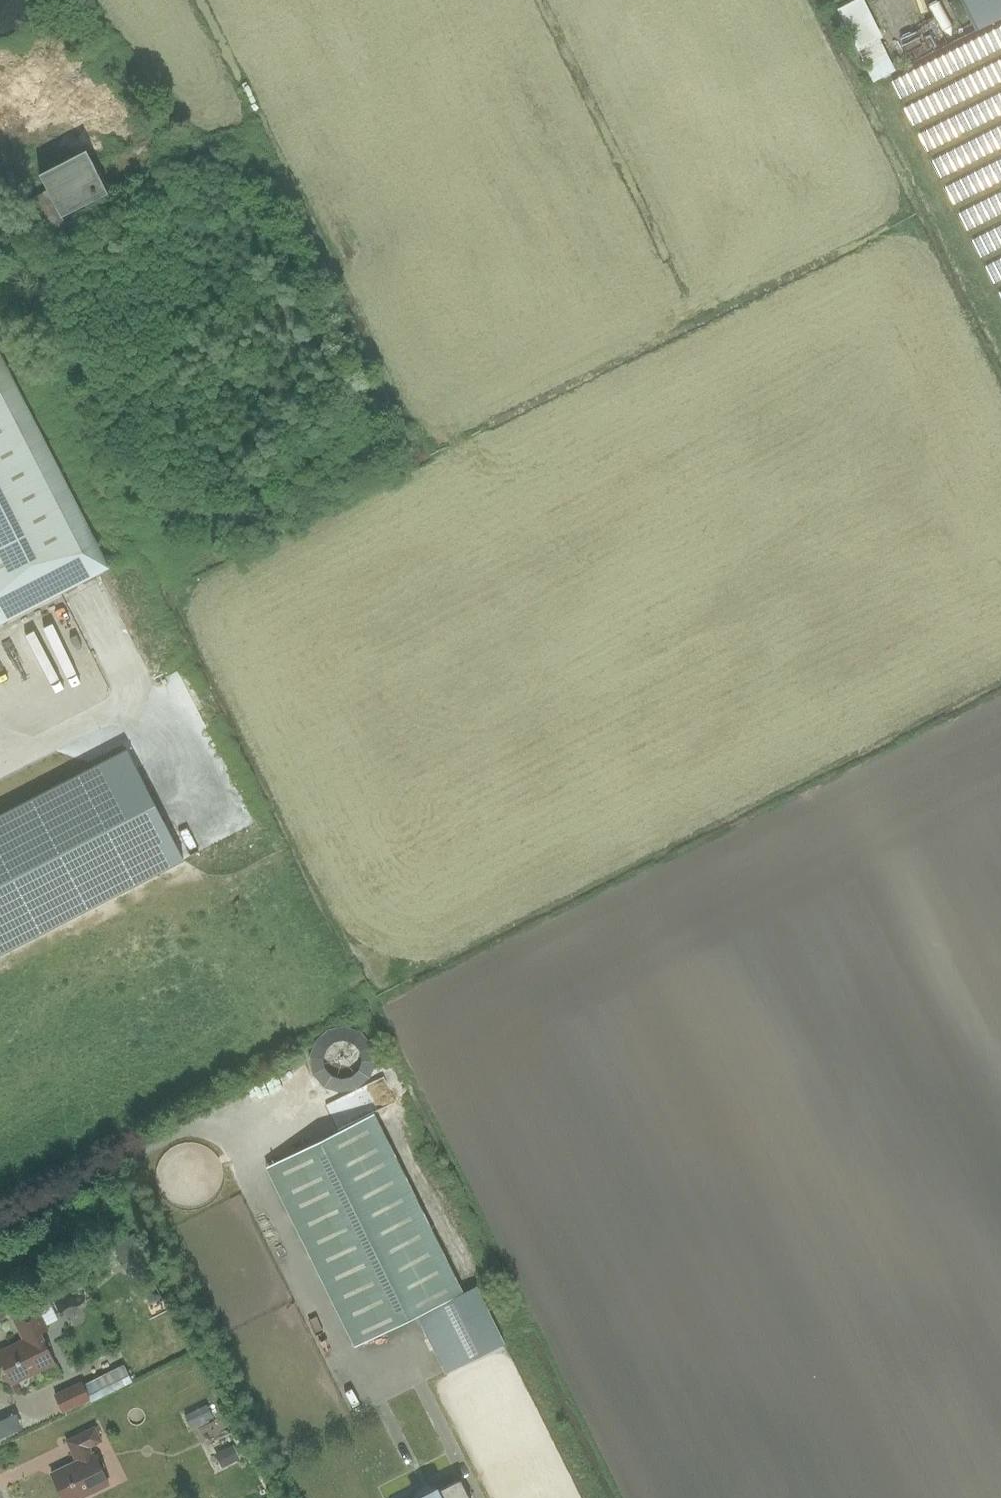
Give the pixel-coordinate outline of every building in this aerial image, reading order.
[(876,79),(901,69),(873,0),(855,0),(845,4),(876,79)] [(976,29),(1000,16),(1000,0),(961,0),(976,29)] [(46,252),(72,239),(61,217),(107,193),(85,150),(39,174),(47,190),(20,204),(46,252)] [(110,570),(0,354),(0,626),(110,570)] [(0,816),(0,955),(184,860),(127,750),(0,816)] [(384,1035),(327,1020),(313,1077),(370,1091),(384,1035)] [(463,1293),(374,1113),(275,1162),(273,1159),(272,1160),(327,1270),(323,1272),(332,1291),(336,1289),(364,1346),(365,1345),(364,1342),(463,1293)] [(129,1276),(152,1265),(140,1242),(117,1253),(129,1276)] [(505,1344),(476,1287),(419,1315),(447,1373),(505,1344)] [(24,1340),(0,1352),(0,1360),(12,1384),(54,1364),(40,1335),(47,1331),(34,1304),(11,1315),(24,1340)] [(64,1412),(131,1381),(124,1367),(84,1385),(82,1382),(56,1394),(64,1412)] [(184,1415),(190,1427),(212,1416),(207,1404),(184,1415)] [(96,1427),(67,1441),(77,1462),(52,1474),(64,1497),(80,1497),(108,1485),(91,1446),(102,1441),(96,1427)] [(234,1445),(214,1454),(220,1468),(240,1459),(234,1445)] [(461,1480),(438,1491),(437,1489),(420,1497),(470,1497),(461,1480)]
